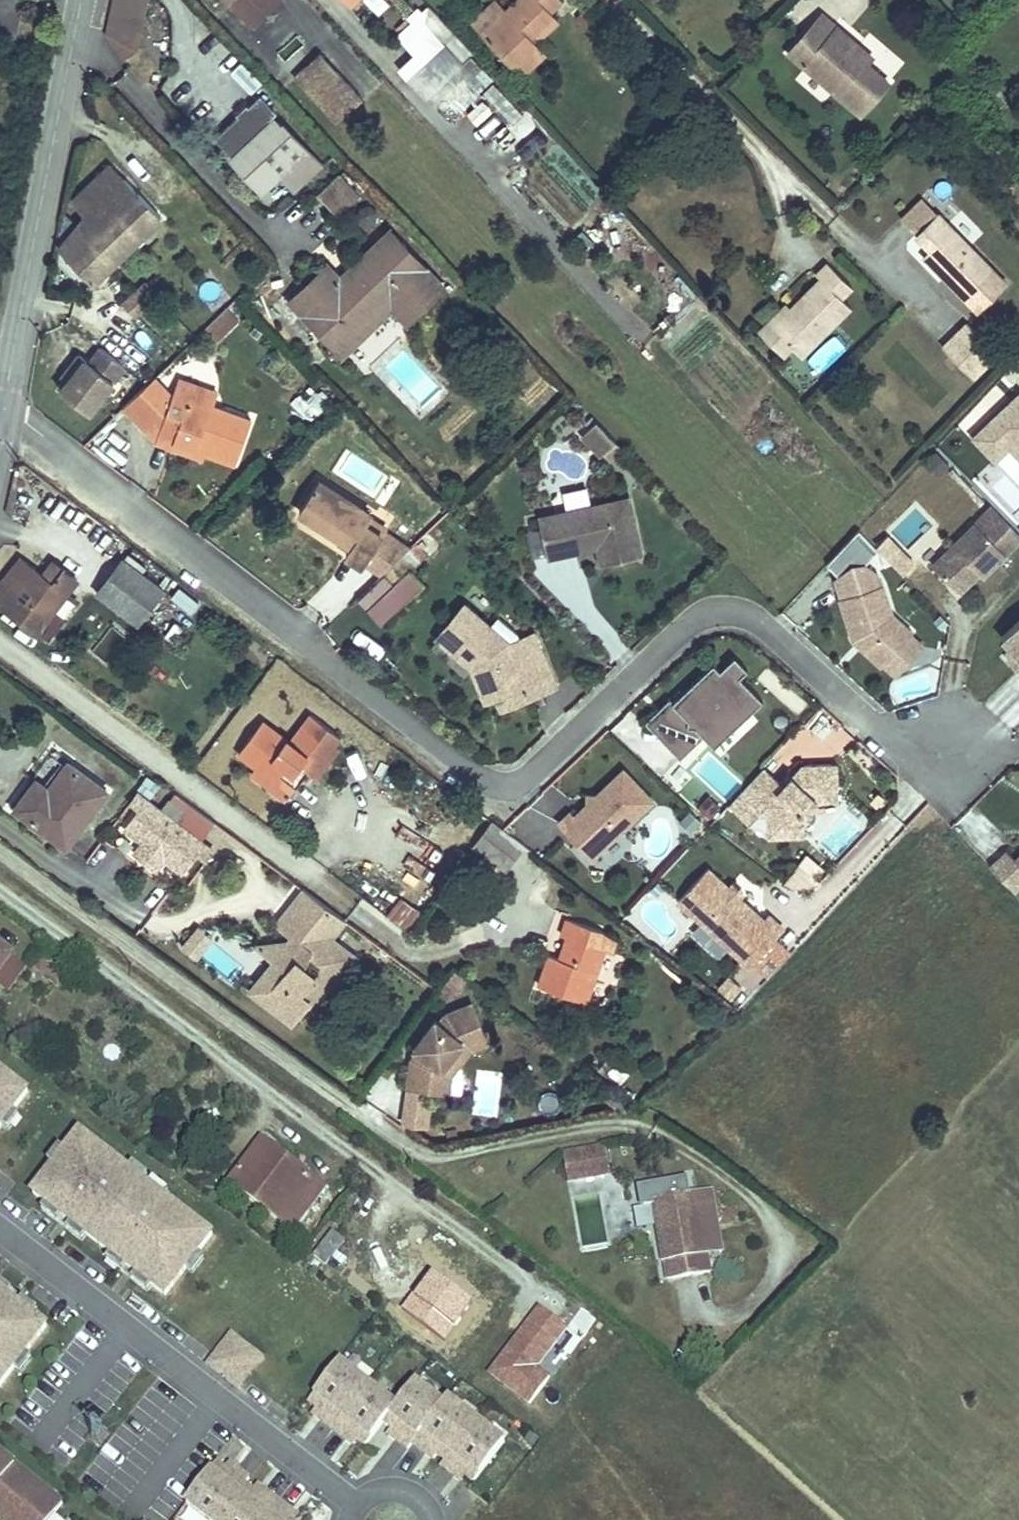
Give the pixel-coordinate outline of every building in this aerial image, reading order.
[(107,28),(125,64),(140,50),(150,0),(113,0),(107,28)] [(252,26),(276,0),(225,0),(252,26)] [(509,12),(497,0),(493,0),(470,21),(484,35),(509,12)] [(557,19),(550,10),(561,0),(521,0),(509,12),(484,35),(510,63),(534,40),(557,19)] [(445,120),(488,75),(419,9),(392,37),(411,55),(394,72),(445,120)] [(866,64),(854,53),(859,46),(822,14),(788,53),(860,114),(888,82),(866,64)] [(545,51),(534,40),(510,63),(520,74),(545,51)] [(859,46),(854,53),(866,64),(872,57),(859,46)] [(363,98),(341,75),(320,53),(293,77),(336,123),(363,98)] [(229,74),(249,93),(259,84),(238,64),(229,74)] [(511,125),(522,116),(493,84),(482,94),(511,125)] [(322,165),(278,120),(276,122),(270,116),(275,111),(260,95),(249,105),(238,116),(215,137),(267,191),(282,177),(295,191),(322,165)] [(236,114),(238,116),(249,105),(247,104),(236,114)] [(490,109),(475,124),(488,137),(503,122),(490,109)] [(525,164),(547,143),(536,132),(514,153),(525,164)] [(92,282),(161,217),(110,165),(98,176),(105,184),(79,208),(87,217),(59,248),(92,282)] [(337,215),(359,194),(339,174),(318,194),(337,215)] [(1006,285),(923,200),(902,220),(917,235),(915,236),(928,250),(923,256),(978,312),(1006,285)] [(441,287),(390,233),(340,281),(327,268),(293,300),(328,337),(345,321),(355,332),(388,300),(407,320),(441,287)] [(851,307),(842,298),(852,288),(827,263),(816,274),(821,279),(792,309),(773,328),(793,348),(801,356),(851,307)] [(785,356),(793,348),(773,328),(792,309),(786,303),(759,330),(785,356)] [(217,344),(239,320),(224,307),(202,330),(217,344)] [(987,353),(992,348),(967,323),(942,347),(972,378),(992,359),(987,353)] [(817,373),(846,352),(836,338),(807,359),(817,373)] [(89,412),(125,366),(100,347),(89,362),(79,354),(66,371),(72,375),(67,381),(60,390),(89,412)] [(66,371),(62,377),(67,381),(72,375),(66,371)] [(230,461),(245,418),(212,407),(215,399),(176,385),(172,396),(154,377),(124,407),(156,442),(167,445),(169,439),(204,452),(230,461)] [(178,379),(176,385),(215,399),(217,392),(178,379)] [(289,386),(276,400),(305,428),(334,397),(321,385),(306,401),(289,386)] [(1015,390),(967,439),(1018,489),(1018,394),(1015,390)] [(604,453),(616,442),(596,421),(580,436),(599,457),(604,453)] [(169,439),(167,445),(202,458),(204,452),(169,439)] [(609,459),(622,447),(616,442),(604,453),(609,459)] [(937,476),(949,465),(936,452),(925,463),(937,476)] [(384,573),(408,549),(382,536),(388,526),(370,515),(372,512),(320,479),(299,510),(352,544),(346,554),(380,576),(384,573)] [(641,556),(628,498),(539,518),(546,552),(585,543),(586,548),(598,545),(602,564),(641,556)] [(1018,541),(1018,533),(993,506),(933,566),(959,593),(979,573),(985,567),(988,571),(1018,541)] [(858,530),(826,564),(839,577),(836,580),(841,597),(839,598),(853,640),(882,666),(884,664),(912,632),(892,614),(879,573),(865,564),(879,550),(858,530)] [(426,554),(416,543),(408,549),(419,560),(426,554)] [(395,584),(419,560),(408,549),(384,573),(395,584)] [(77,580),(62,568),(50,583),(41,575),(20,558),(0,582),(0,603),(37,632),(38,630),(67,594),(77,580)] [(164,590),(123,559),(97,594),(137,624),(164,590)] [(62,568),(53,561),(41,575),(50,583),(62,568)] [(988,571),(985,567),(979,573),(982,577),(988,571)] [(67,594),(38,630),(50,639),(78,602),(67,594)] [(550,674),(533,633),(519,639),(517,634),(498,617),(490,626),(464,604),(437,637),(472,667),(474,672),(481,670),(492,697),(496,696),(550,674)] [(1002,637),(1010,646),(1015,651),(1010,655),(1007,658),(1018,670),(1018,620),(1002,637)] [(89,653),(107,665),(126,636),(108,624),(89,653)] [(912,632),(884,664),(897,676),(925,644),(912,632)] [(1005,650),(1010,655),(1015,651),(1010,646),(1005,650)] [(714,747),(763,700),(740,676),(748,669),(734,655),(720,669),(713,663),(673,701),(670,697),(668,699),(688,719),(687,725),(667,745),(680,758),(703,736),(714,747)] [(492,697),(481,670),(474,672),(485,700),(492,697)] [(550,674),(496,696),(502,708),(555,685),(550,674)] [(687,725),(688,719),(668,699),(645,721),(667,745),(687,725)] [(315,777),(338,747),(335,745),(340,738),(310,715),(290,741),(263,721),(239,753),(256,766),(275,781),(279,775),(285,767),(289,770),(295,762),(305,769),(315,777)] [(711,753),(694,768),(722,800),(739,785),(711,753)] [(66,846),(106,791),(68,762),(55,780),(59,783),(53,792),(48,789),(36,780),(15,808),(66,846)] [(285,767),(279,775),(293,785),(305,769),(295,762),(289,770),(285,767)] [(802,817),(818,799),(838,800),(837,764),(802,763),(783,785),(764,767),(729,806),(749,823),(756,816),(766,816),(767,837),(804,837),(802,817)] [(275,781),(256,766),(250,774),(284,801),(291,793),(275,781)] [(592,857),(653,799),(625,768),(597,793),(597,802),(588,801),(575,813),(572,809),(559,821),(592,857)] [(59,783),(55,780),(48,789),(53,792),(59,783)] [(213,851),(199,840),(214,822),(193,806),(188,812),(170,798),(160,811),(136,792),(130,801),(141,809),(126,829),(143,842),(135,853),(156,869),(164,858),(181,871),(196,852),(207,860),(213,851)] [(597,802),(597,793),(589,793),(588,801),(597,802)] [(709,817),(719,806),(709,796),(699,807),(709,817)] [(690,832),(700,822),(690,812),(679,822),(690,832)] [(532,851),(491,821),(473,845),(514,876),(532,851)] [(1015,859),(1007,851),(990,867),(1014,891),(1018,885),(1018,855),(1015,859)] [(811,878),(797,867),(788,877),(799,886),(806,885),(811,878)] [(764,919),(740,897),(744,893),(733,883),(729,887),(708,868),(678,900),(749,966),(783,929),(768,915),(764,919)] [(314,1006),(322,996),(344,990),(343,971),(354,956),(331,937),(344,919),(304,889),(293,903),(309,916),(292,936),(303,945),(294,955),(284,947),(254,946),(273,961),(292,975),(285,982),(280,990),(279,996),(279,1007),(281,1014),(291,1022),(307,1001),(314,1006)] [(401,896),(387,915),(408,932),(423,912),(401,896)] [(309,916),(293,903),(276,923),(292,936),(309,916)] [(586,1001),(606,950),(611,952),(616,940),(602,931),(567,919),(561,935),(568,937),(560,959),(549,955),(538,985),(586,1001)] [(196,921),(177,943),(195,959),(214,936),(196,921)] [(303,945),(292,936),(284,947),(294,955),(303,945)] [(78,970),(44,944),(29,963),(58,984),(64,975),(70,980),(71,979),(78,970)] [(11,953),(0,945),(0,968),(10,956),(11,953)] [(25,967),(10,956),(0,968),(0,986),(8,992),(25,967)] [(292,975),(273,961),(250,990),(281,1014),(279,1007),(279,996),(280,990),(285,982),(292,975)] [(79,985),(86,976),(78,970),(71,979),(79,985)] [(460,990),(467,981),(454,971),(435,997),(442,1001),(460,990)] [(65,990),(72,981),(70,980),(64,975),(58,984),(65,990)] [(740,987),(729,977),(719,988),(731,999),(740,987)] [(487,1042),(471,1003),(435,1019),(414,1047),(405,1086),(462,1093),(464,1074),(460,1064),(470,1049),(487,1042)] [(628,1073),(608,1058),(603,1064),(623,1079),(628,1073)] [(2,1126),(13,1111),(28,1092),(0,1071),(0,1128),(2,1126)] [(8,1131),(20,1116),(13,1111),(2,1126),(8,1131)] [(457,1137),(456,1130),(447,1131),(448,1138),(457,1137)] [(198,1253),(212,1235),(164,1198),(149,1186),(143,1181),(128,1169),(80,1132),(65,1151),(53,1166),(32,1193),(46,1204),(62,1216),(71,1223),(87,1235),(111,1254),(126,1266),(136,1273),(152,1285),(165,1296),(186,1269),(198,1253)] [(250,1168),(267,1145),(261,1141),(245,1163),(250,1168)] [(294,1229),(324,1188),(267,1145),(250,1168),(245,1163),(231,1182),(294,1229)] [(53,1166),(65,1151),(59,1146),(47,1161),(53,1166)] [(607,1170),(603,1148),(565,1154),(569,1177),(607,1170)] [(148,1175),(133,1163),(128,1169),(143,1181),(148,1175)] [(477,1163),(471,1167),(476,1175),(482,1171),(477,1163)] [(708,1255),(698,1193),(691,1195),(687,1178),(643,1186),(647,1207),(655,1206),(665,1262),(707,1255),(708,1255)] [(169,1191),(154,1179),(149,1186),(164,1198),(169,1191)] [(711,1191),(698,1193),(708,1255),(722,1253),(711,1191)] [(62,1216),(46,1204),(41,1210),(57,1222),(62,1216)] [(71,1223),(62,1216),(57,1222),(66,1229),(71,1223)] [(87,1235),(71,1223),(66,1229),(82,1241),(87,1235)] [(341,1246),(345,1241),(332,1232),(314,1256),(326,1265),(341,1246)] [(334,1271),(348,1252),(341,1246),(326,1265),(334,1271)] [(192,1274),(204,1258),(198,1253),(186,1269),(192,1274)] [(126,1266),(111,1254),(106,1260),(122,1272),(126,1266)] [(710,1272),(707,1255),(665,1262),(668,1280),(710,1272)] [(136,1273),(126,1266),(122,1272),(131,1280),(136,1273)] [(152,1285),(136,1273),(131,1280),(147,1292),(152,1285)] [(0,1280),(0,1290),(8,1296),(13,1290),(0,1280)] [(14,1368),(26,1353),(47,1326),(33,1315),(18,1304),(8,1296),(0,1290),(0,1386),(14,1368)] [(18,1304),(23,1298),(13,1290),(8,1296),(18,1304)] [(38,1310),(23,1298),(18,1304),(33,1315),(38,1310)] [(550,1377),(538,1369),(567,1326),(537,1306),(488,1378),(530,1406),(550,1377)] [(229,1328),(204,1363),(239,1388),(264,1353),(229,1328)] [(20,1373),(32,1358),(26,1353),(14,1368),(20,1373)] [(364,1368),(348,1356),(341,1364),(357,1376),(364,1368)] [(341,1364),(340,1363),(309,1402),(317,1408),(325,1414),(320,1420),(333,1430),(368,1384),(357,1376),(341,1364)] [(433,1396),(439,1388),(423,1375),(417,1383),(433,1396)] [(403,1398),(397,1406),(385,1422),(392,1427),(400,1433),(395,1439),(408,1450),(413,1444),(444,1404),(433,1396),(417,1383),(415,1382),(403,1398)] [(368,1384),(333,1430),(346,1440),(350,1433),(358,1439),(366,1446),(385,1422),(397,1406),(380,1394),(368,1384)] [(380,1394),(397,1406),(403,1398),(387,1386),(380,1394)] [(448,1399),(444,1404),(413,1444),(426,1453),(430,1448),(438,1454),(446,1460),(476,1421),(474,1419),(458,1407),(448,1399)] [(474,1419),(480,1411),(464,1399),(458,1407),(474,1419)] [(325,1414),(317,1408),(312,1414),(320,1420),(325,1414)] [(502,1441),(508,1432),(493,1420),(487,1429),(502,1441)] [(487,1429),(476,1421),(446,1460),(441,1466),(454,1476),(459,1470),(466,1476),(474,1482),(504,1442),(502,1441),(487,1429)] [(400,1433),(392,1427),(387,1433),(395,1439),(400,1433)] [(353,1445),(358,1439),(350,1433),(346,1440),(353,1445)] [(433,1459),(438,1454),(430,1448),(426,1453),(433,1459)] [(0,1453),(0,1518),(3,1519),(49,1519),(62,1504),(0,1453)] [(249,1479),(236,1469),(232,1475),(225,1469),(217,1463),(186,1503),(187,1504),(204,1516),(208,1519),(218,1519),(245,1485),(249,1479)] [(232,1475),(236,1469),(229,1463),(225,1469),(232,1475)] [(466,1476),(459,1470),(454,1476),(462,1481),(466,1476)] [(249,1479),(245,1485),(252,1490),(257,1485),(249,1479)] [(278,1501),(265,1491),(260,1496),(252,1490),(245,1485),(218,1519),(263,1519),(278,1501)] [(286,1517),(291,1511),(278,1501),(263,1519),(290,1519),(286,1517)] [(187,1504),(181,1512),(192,1519),(201,1519),(204,1516),(187,1504)] [(298,1517),(291,1511),(286,1517),(290,1519),(296,1519),(298,1517)]
